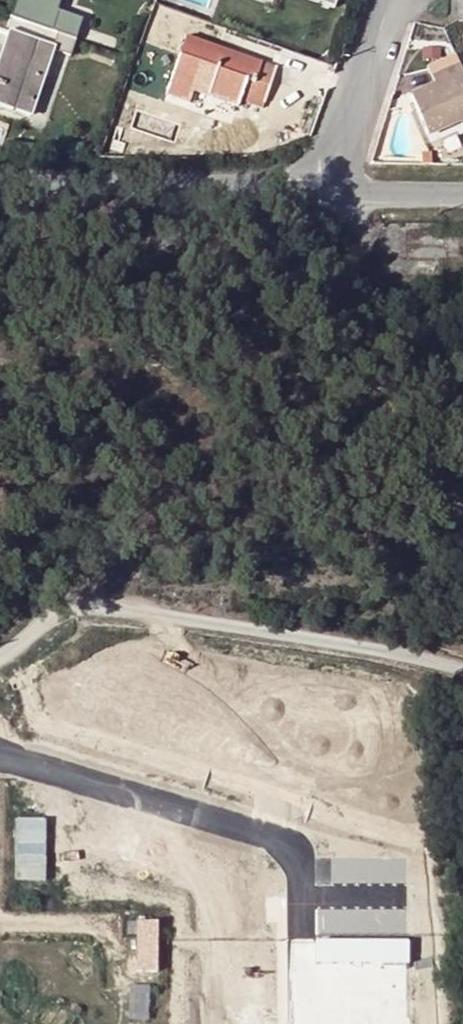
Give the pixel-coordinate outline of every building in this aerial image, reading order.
[(26,0),(17,0),(10,21),(18,24),(26,0)] [(18,24),(63,40),(65,32),(53,27),(62,0),(26,0),(18,24)] [(337,3),(327,0),(304,0),(335,10),(337,3)] [(69,59),(74,44),(63,40),(18,24),(10,21),(4,38),(9,40),(0,67),(0,109),(31,119),(53,54),(69,59)] [(222,54),(187,42),(173,80),(196,88),(194,96),(209,101),(236,110),(238,105),(262,113),(276,72),(230,57),(228,63),(219,59),(222,54)] [(219,59),(228,63),(230,57),(222,54),(219,59)] [(461,121),(462,120),(462,75),(462,73),(455,56),(429,68),(437,85),(411,97),(429,136),(461,121)] [(234,116),(236,110),(209,101),(207,106),(234,116)] [(432,152),(421,153),(421,165),(432,165),(432,152)] [(16,880),(47,879),(47,817),(15,817),(16,880)] [(158,920),(136,920),(137,973),(159,973),(158,920)] [(411,938),(317,938),(317,965),(411,965),(411,938)]
